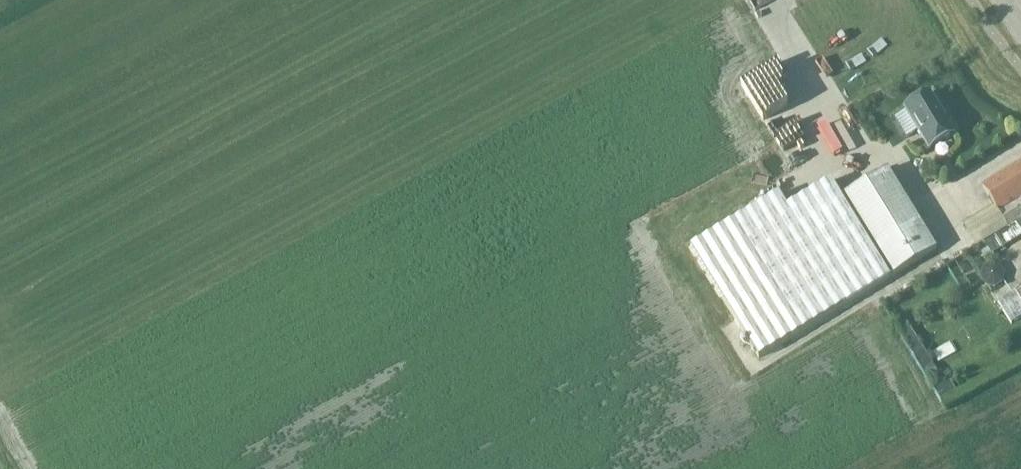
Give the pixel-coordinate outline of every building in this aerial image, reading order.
[(905,111),(894,118),(906,137),(917,130),(929,149),(955,133),(944,115),(946,114),(940,104),(939,105),(930,90),(903,107),(905,111)] [(1020,219),(1020,163),(983,187),(1008,228),(1015,224),(1014,223),(1020,219)] [(758,359),(893,276),(936,250),(886,170),(841,198),(830,181),(787,208),(778,194),(690,249),(758,359)] [(967,222),(983,211),(978,204),(962,215),(967,222)] [(1004,227),(986,236),(1000,262),(1018,252),(1004,227)] [(1020,317),(1020,301),(1015,292),(1014,291),(997,301),(1011,324),(1020,317)] [(906,322),(898,327),(911,348),(910,349),(924,371),(933,366),(906,322)] [(950,382),(935,391),(942,401),(956,393),(950,382)]
